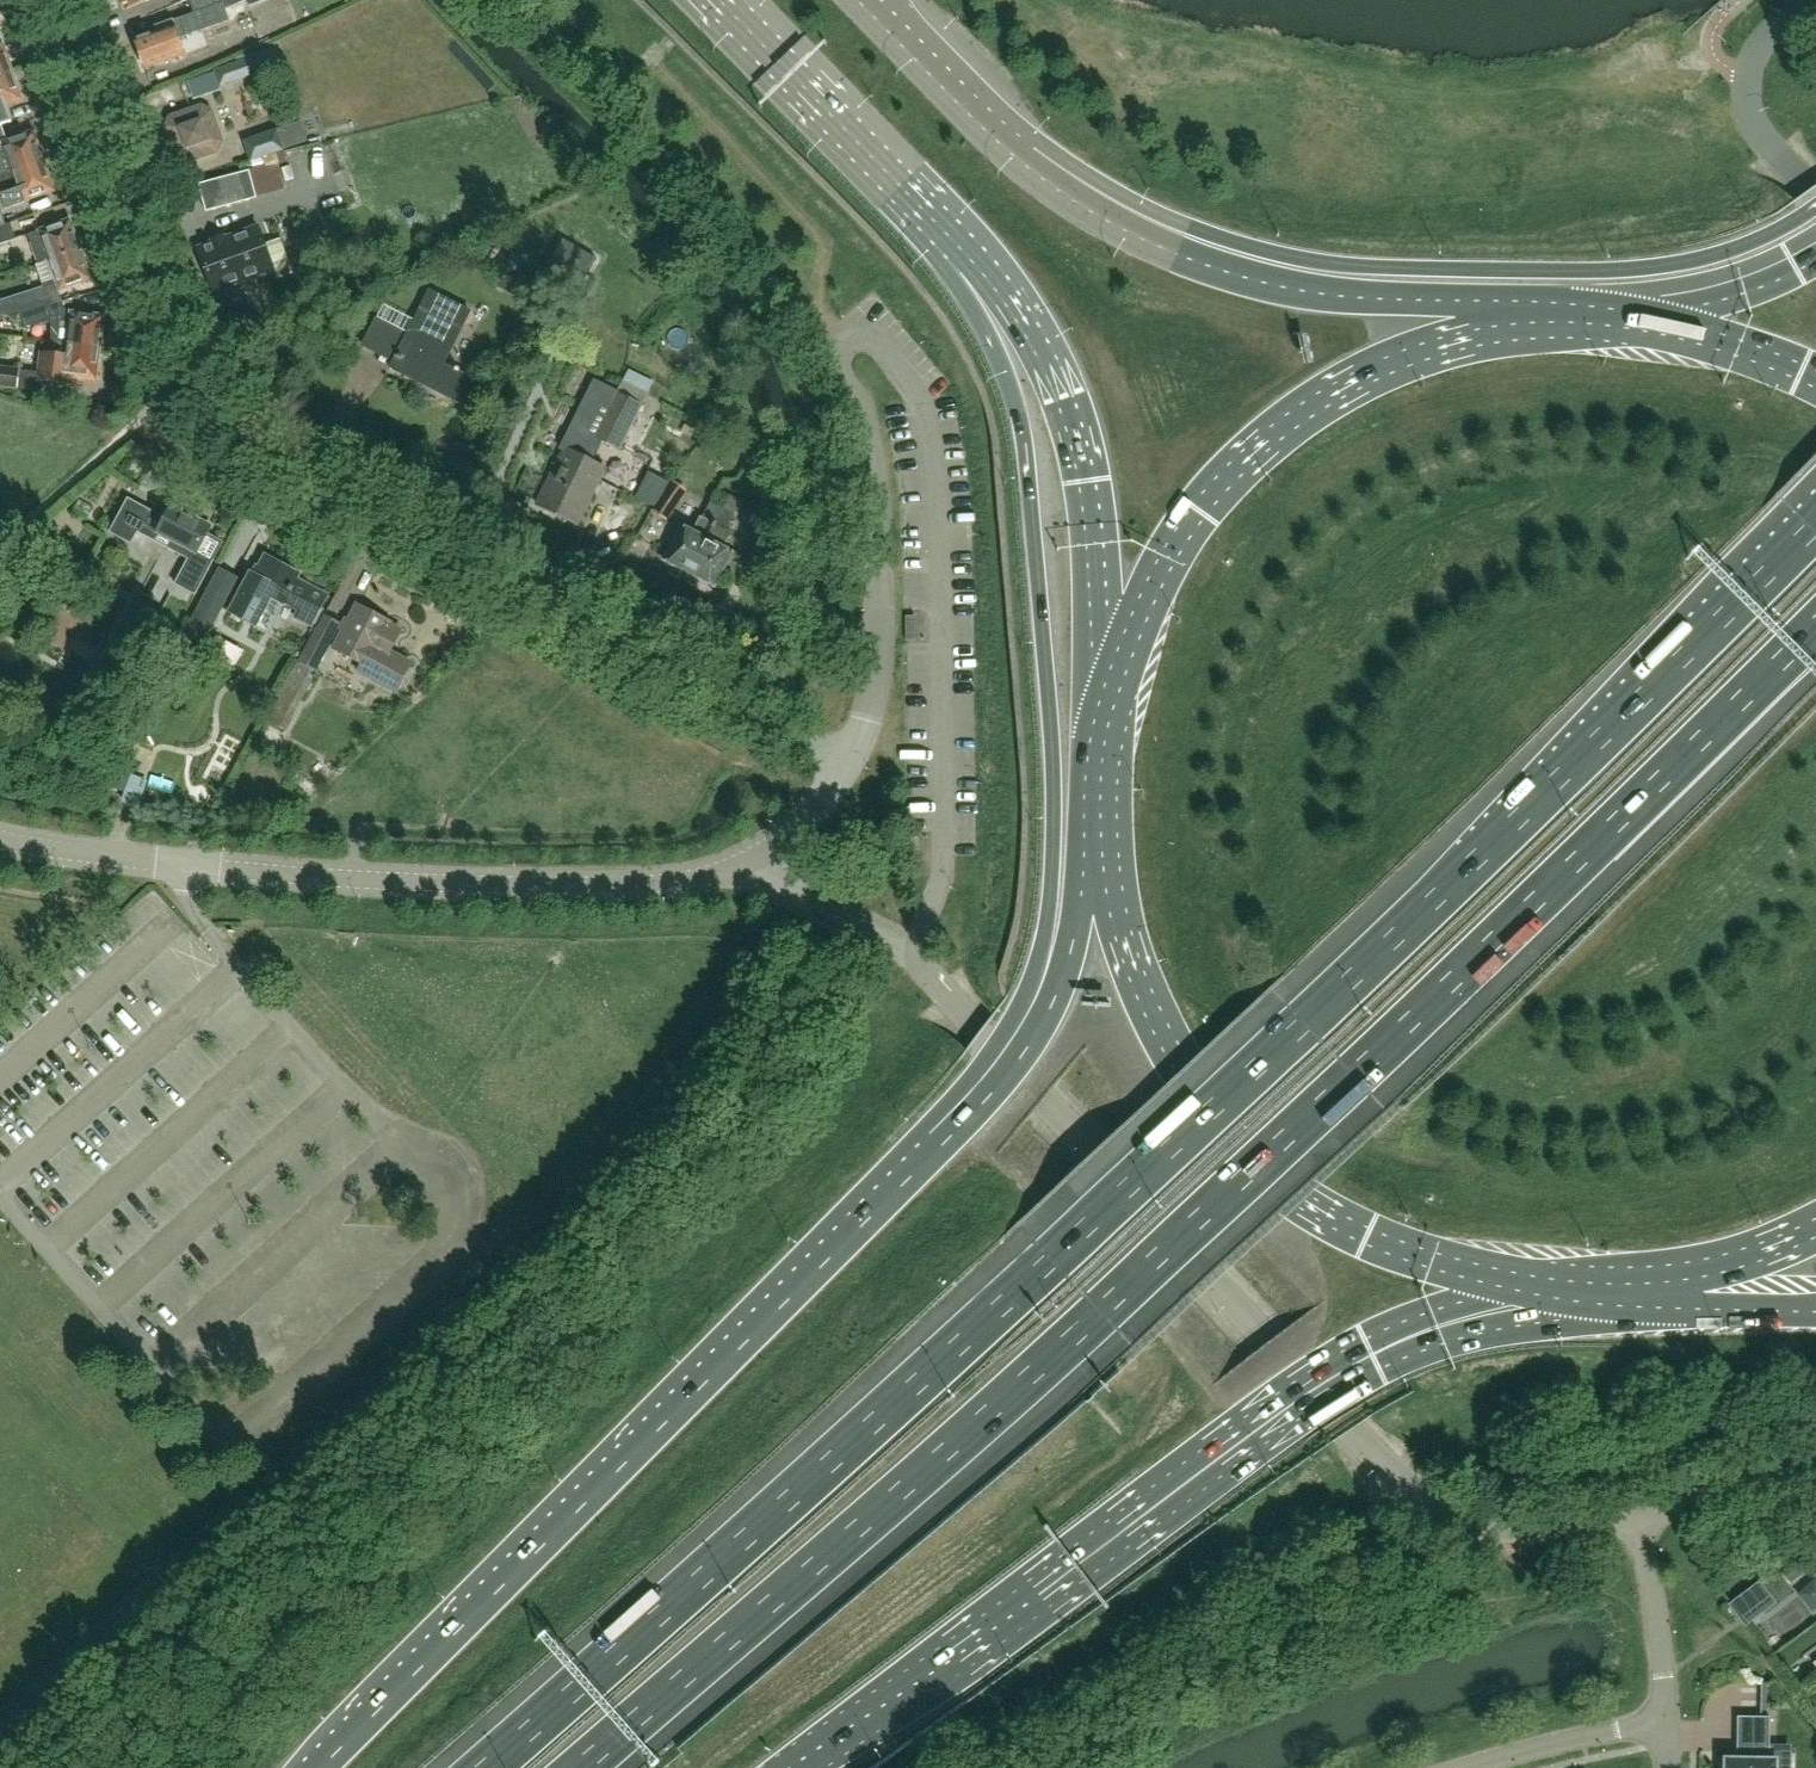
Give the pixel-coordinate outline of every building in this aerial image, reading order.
[(125,12),(153,0),(121,0),(125,12)] [(200,31),(229,21),(225,10),(248,1),(250,6),(266,0),(189,0),(200,31)] [(185,56),(179,39),(192,34),(186,18),(156,28),(158,32),(135,40),(145,69),(185,56)] [(12,71),(2,42),(0,42),(0,75),(12,71)] [(219,87),(262,72),(256,56),(213,71),(219,87)] [(6,106),(22,100),(12,71),(0,75),(0,126),(12,122),(6,106)] [(219,136),(213,117),(195,109),(177,116),(168,133),(175,152),(193,160),(211,154),(219,136)] [(300,122),(277,130),(284,150),(307,141),(300,122)] [(284,150),(277,130),(244,142),(251,161),(284,150)] [(0,144),(0,177),(4,176),(4,175),(13,172),(44,162),(34,132),(7,141),(0,144)] [(44,162),(13,172),(4,175),(4,176),(0,177),(0,196),(5,211),(25,204),(24,201),(54,190),(44,162)] [(255,198),(248,172),(199,185),(206,211),(255,198)] [(80,250),(70,220),(39,231),(39,232),(29,235),(38,264),(80,250)] [(11,224),(0,228),(0,246),(17,240),(11,224)] [(277,273),(259,225),(196,247),(212,295),(277,273)] [(80,250),(38,264),(39,265),(36,266),(43,288),(0,302),(0,315),(2,315),(10,318),(21,315),(54,304),(51,293),(90,279),(80,250)] [(442,366),(459,331),(469,310),(429,291),(390,369),(462,404),(473,381),(442,366)] [(52,329),(52,342),(67,344),(99,348),(102,317),(70,313),(58,317),(54,304),(21,315),(24,326),(52,322),(52,329)] [(379,356),(392,330),(375,321),(362,348),(379,356)] [(67,344),(52,342),(48,342),(46,353),(40,353),(37,381),(72,385),(72,382),(95,384),(95,378),(99,348),(67,344)] [(2,366),(0,366),(0,388),(17,390),(19,370),(19,369),(16,368),(17,364),(2,363),(2,366)] [(562,452),(536,506),(578,526),(606,469),(591,462),(601,441),(593,438),(615,393),(592,381),(558,450),(562,452)] [(621,381),(615,393),(641,405),(646,393),(621,381)] [(615,393),(593,438),(601,441),(619,450),(641,405),(615,393)] [(650,473),(637,499),(655,508),(668,482),(650,473)] [(666,520),(686,493),(674,484),(654,511),(666,520)] [(210,535),(213,529),(171,507),(164,519),(127,499),(110,533),(131,544),(138,532),(188,559),(174,584),(196,596),(225,542),(210,535)] [(688,576),(723,508),(710,502),(701,519),(699,518),(691,533),(681,528),(663,563),(688,575),(688,576)] [(766,546),(783,514),(766,505),(749,537),(766,546)] [(688,576),(713,588),(731,554),(719,548),(727,532),(725,531),(734,514),(723,508),(688,576)] [(309,590),(293,582),(297,574),(263,556),(253,575),(249,573),(228,612),(254,626),(269,597),(281,604),(282,602),(298,611),(294,617),(308,624),(303,633),(304,634),(325,595),(310,587),(309,590)] [(207,626),(218,605),(203,597),(192,618),(207,626)] [(342,631),(332,650),(360,665),(356,674),(397,695),(414,663),(390,650),(400,632),(387,625),(388,623),(356,606),(349,619),(345,617),(338,629),(342,631)] [(295,706),(327,647),(311,638),(279,698),(267,720),(283,729),(295,706)] [(172,663),(162,677),(170,683),(180,669),(172,663)] [(187,676),(183,683),(193,689),(197,683),(187,676)] [(1759,1582),(1748,1590),(1764,1611),(1775,1603),(1759,1582)] [(1778,1611),(1752,1629),(1765,1648),(1791,1631),(1778,1611)] [(1769,1717),(1737,1716),(1736,1761),(1729,1761),(1729,1767),(1781,1767),(1781,1761),(1769,1761),(1769,1745),(1769,1717)]
